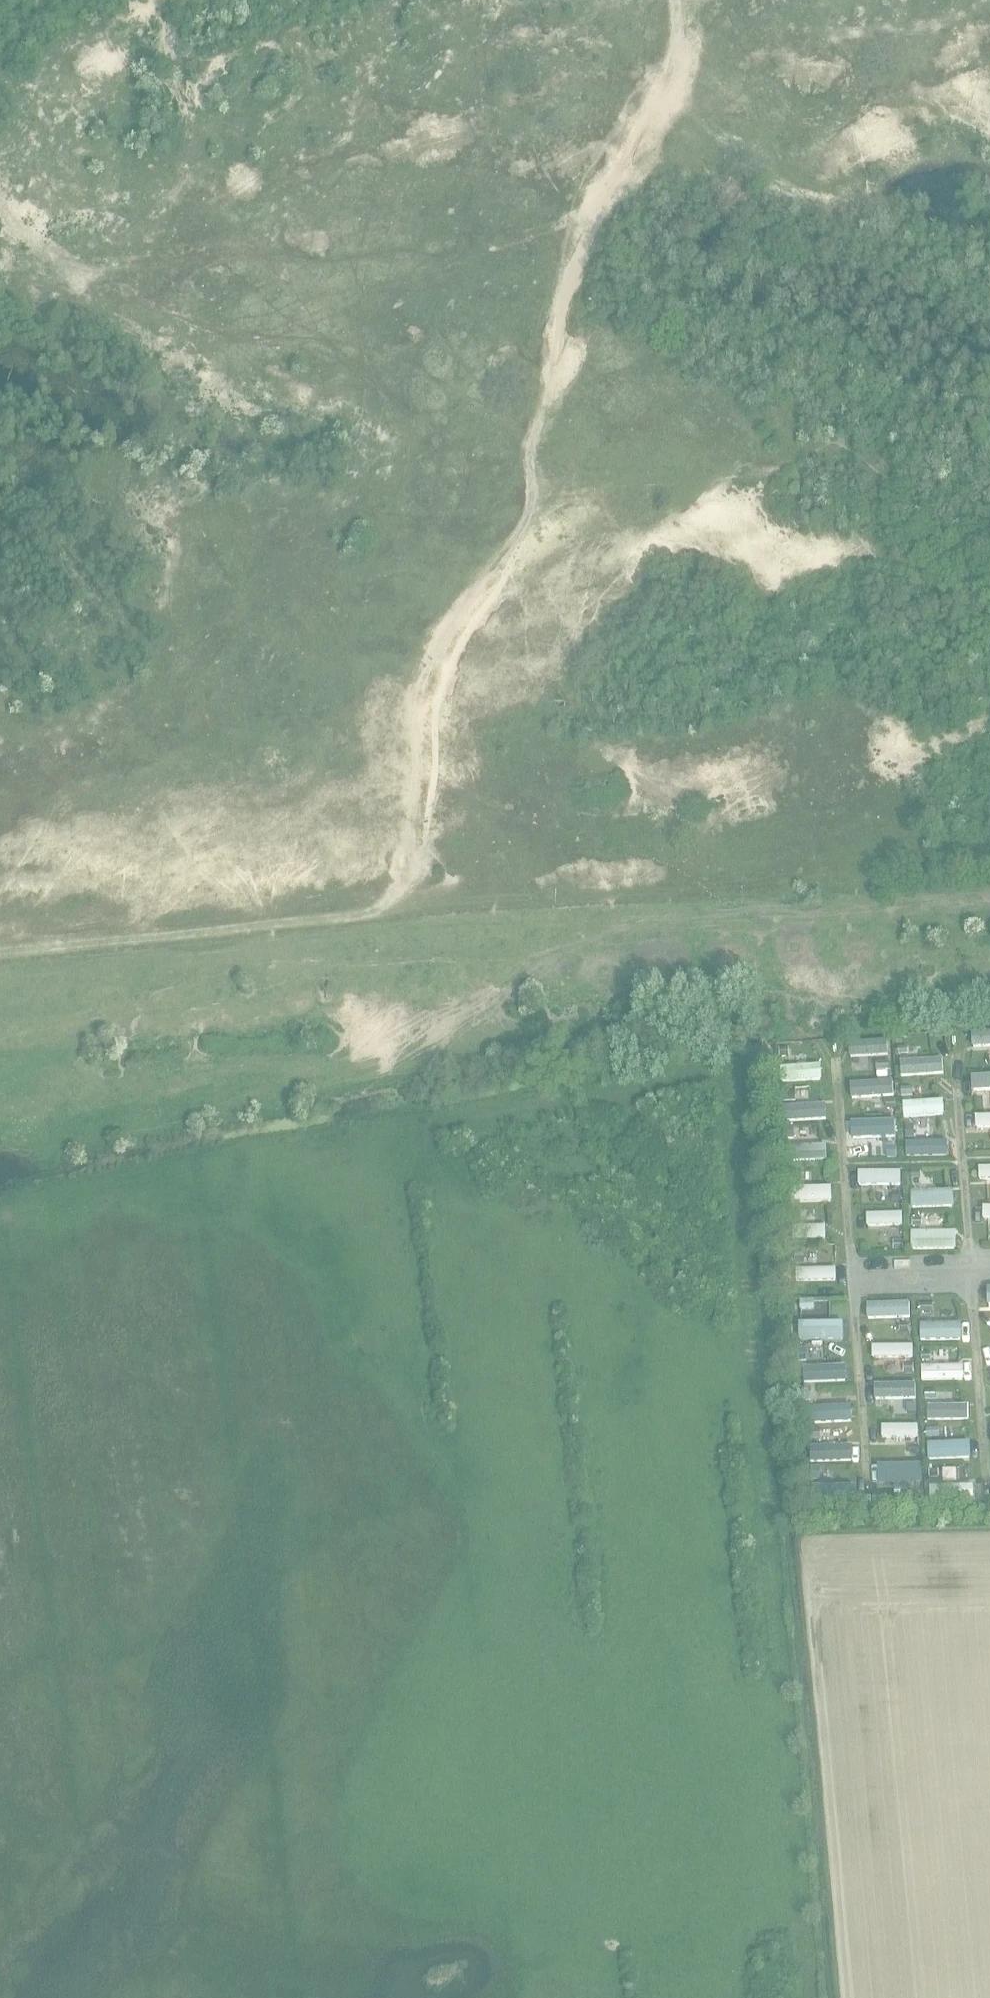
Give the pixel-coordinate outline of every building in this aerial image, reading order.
[(973,1031),(973,1046),(989,1046),(989,1030),(973,1031)] [(888,1055),(886,1039),(849,1041),(850,1056),(888,1055)] [(942,1058),(900,1060),(901,1076),(943,1073),(942,1058)] [(781,1067),(781,1081),(821,1079),(820,1064),(781,1067)] [(989,1090),(989,1074),(971,1075),(972,1090),(989,1090)] [(892,1080),(857,1081),(858,1094),(893,1092),(892,1080)] [(943,1099),(903,1102),(903,1116),(944,1114),(943,1099)] [(825,1105),(784,1108),(785,1121),(826,1118),(825,1105)] [(977,1126),(989,1126),(989,1114),(977,1114),(977,1126)] [(860,1121),(860,1134),(893,1134),(893,1120),(860,1121)] [(948,1156),(948,1140),(906,1141),(906,1157),(948,1156)] [(786,1146),(786,1162),(826,1160),(826,1145),(786,1146)] [(978,1166),(979,1178),(989,1178),(989,1165),(978,1166)] [(858,1184),(900,1184),(901,1170),(858,1170),(858,1184)] [(831,1200),(831,1186),(790,1187),(791,1201),(831,1200)] [(954,1190),(912,1191),(911,1208),(954,1207),(954,1190)] [(902,1212),(867,1213),(867,1225),(903,1224),(902,1212)] [(792,1225),(792,1240),(826,1239),(826,1225),(792,1225)] [(956,1249),(956,1231),(911,1231),(911,1249),(956,1249)] [(836,1268),(796,1268),(796,1280),(836,1280),(836,1268)] [(867,1303),(867,1319),(910,1317),(909,1302),(867,1303)] [(843,1339),(843,1321),(799,1322),(799,1340),(843,1339)] [(921,1340),(961,1340),(961,1322),(921,1323),(921,1340)] [(912,1344),(872,1344),(872,1357),(913,1357),(912,1344)] [(963,1365),(922,1365),(922,1380),(964,1380),(963,1365)] [(840,1369),(806,1369),(806,1381),(840,1381),(840,1369)] [(913,1384),(877,1384),(877,1396),(913,1396),(913,1384)] [(805,1407),(806,1423),(851,1421),(851,1404),(805,1407)] [(928,1420),(969,1420),(968,1407),(927,1407),(928,1420)] [(881,1437),(917,1436),(918,1424),(881,1424),(881,1437)] [(970,1441),(927,1443),(928,1460),(971,1458),(970,1441)] [(851,1461),(851,1446),(813,1447),(813,1462),(851,1461)] [(878,1464),(879,1480),(922,1478),(922,1463),(878,1464)] [(851,1499),(851,1485),(816,1484),(817,1499),(851,1499)] [(960,1499),(960,1487),(930,1487),(930,1499),(960,1499)]
